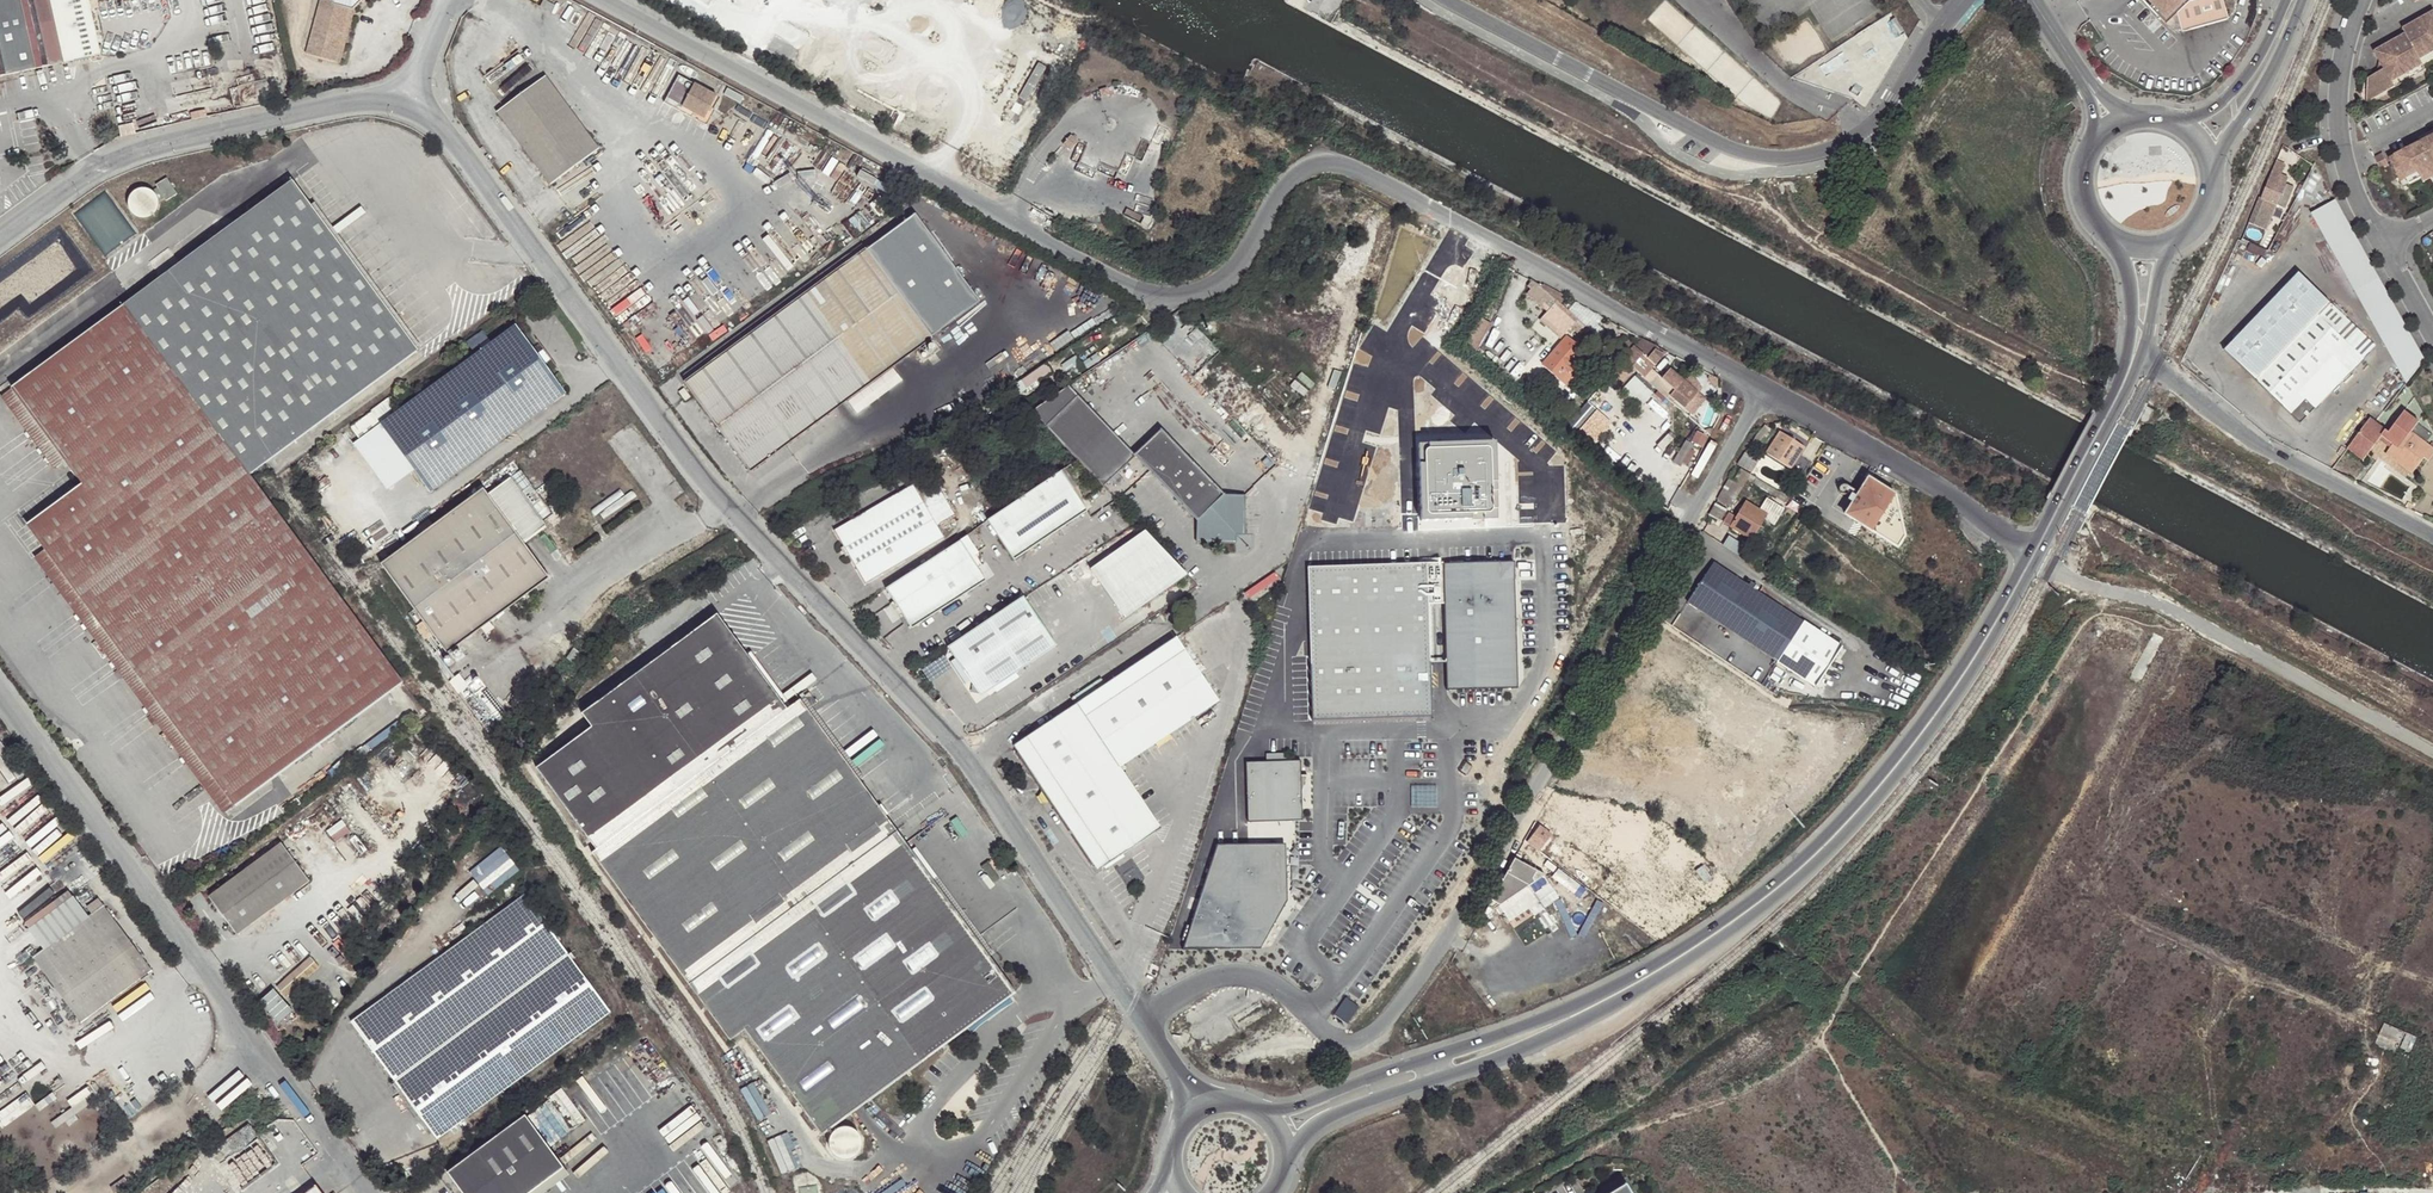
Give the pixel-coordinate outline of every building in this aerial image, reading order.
[(101,54),(90,0),(0,0),(0,76),(101,54)] [(334,61),(348,6),(352,8),(361,0),(320,0),(306,53),(334,61)] [(543,9),(547,1),(546,0),(543,0),(539,6),(543,9)] [(2145,6),(2154,15),(2161,23),(2167,28),(2170,30),(2173,31),(2177,32),(2180,31),(2181,34),(2227,21),(2221,0),(2201,0),(2189,4),(2186,0),(2149,0),(2145,6)] [(348,6),(334,61),(339,62),(352,8),(348,6)] [(2369,103),(2396,88),(2393,82),(2424,65),(2421,60),(2432,53),(2432,13),(2403,30),(2406,35),(2375,53),(2379,60),(2385,70),(2377,74),(2369,78),(2369,103)] [(1871,52),(1879,67),(1913,50),(1895,14),(1863,30),(1873,51),(1871,52)] [(2421,60),(2424,65),(2432,60),(2432,53),(2421,60)] [(2424,65),(2393,82),(2396,88),(2426,70),(2424,65)] [(598,149),(546,76),(497,112),(550,185),(598,149)] [(716,98),(703,91),(692,86),(686,98),(681,107),(680,108),(703,120),(709,110),(716,98)] [(680,108),(681,107),(686,98),(681,95),(673,111),(674,112),(704,128),(705,127),(713,112),(709,110),(703,120),(680,108)] [(135,122),(120,125),(122,136),(137,133),(135,122)] [(2420,143),(2409,149),(2388,159),(2399,182),(2405,179),(2417,173),(2419,177),(2432,170),(2432,136),(2420,143)] [(2409,149),(2420,143),(2417,137),(2406,143),(2409,149)] [(2373,157),(2379,169),(2387,165),(2381,153),(2373,157)] [(2249,221),(2267,228),(2277,204),(2286,208),(2295,186),(2286,182),(2289,177),(2281,174),(2286,164),(2276,160),(2261,197),(2260,197),(2249,221)] [(2432,177),(2432,170),(2419,177),(2420,179),(2422,183),(2432,177)] [(2408,185),(2420,179),(2419,177),(2417,173),(2405,179),(2408,185)] [(250,474),(417,351),(312,207),(293,181),(15,387),(67,460),(84,484),(28,524),(47,549),(237,806),(404,684),(250,474)] [(161,207),(161,202),(160,196),(157,192),(153,189),(148,187),(143,187),(138,189),(134,192),(131,197),(130,202),(130,207),(133,211),(136,215),(140,217),(145,218),(150,217),(155,215),(158,212),(161,207)] [(2423,357),(2334,198),(2308,212),(2404,380),(2423,357)] [(317,203),(312,207),(417,351),(423,347),(317,203)] [(84,213),(105,251),(130,238),(125,229),(112,236),(106,225),(98,229),(88,211),(84,213)] [(686,383),(750,471),(932,337),(868,249),(686,383)] [(2296,270),(2222,348),(2303,422),(2375,344),(2296,270)] [(1559,305),(1565,298),(1542,285),(1540,288),(1559,305)] [(380,422),(430,491),(566,393),(516,324),(380,422)] [(1597,339),(1610,350),(1613,346),(1601,336),(1597,339)] [(1562,381),(1587,353),(1582,348),(1584,346),(1581,343),(1579,346),(1569,337),(1544,366),(1562,381)] [(1664,354),(1666,351),(1641,338),(1635,346),(1625,338),(1614,350),(1645,377),(1652,369),(1654,366),(1664,354)] [(2050,376),(2054,368),(2047,364),(2042,372),(2050,376)] [(1652,369),(1645,377),(1650,383),(1658,374),(1652,369)] [(1662,378),(1658,374),(1650,383),(1665,396),(1667,392),(1692,413),(1705,398),(1671,369),(1662,378)] [(1070,384),(1033,409),(1079,456),(1105,484),(1137,453),(1136,452),(1070,384)] [(67,460),(15,387),(3,397),(56,469),(67,460)] [(678,391),(686,401),(691,397),(684,387),(678,391)] [(1570,419),(1591,440),(1611,421),(1589,400),(1570,419)] [(2380,439),(2386,431),(2397,440),(2391,447),(2387,453),(2413,473),(2426,456),(2431,460),(2432,457),(2432,447),(2413,431),(2420,422),(2405,411),(2390,431),(2372,417),(2349,448),(2364,459),(2380,439)] [(1227,490),(1164,425),(1137,453),(1200,517),(1198,539),(1239,541),(1247,534),(1249,494),(1227,490)] [(1774,431),(1766,426),(1755,442),(1763,447),(1774,431)] [(2386,431),(2380,439),(2391,447),(2397,440),(2386,431)] [(1791,469),(1804,448),(1780,432),(1768,454),(1791,469)] [(1495,442),(1420,445),(1422,514),(1497,511),(1495,442)] [(1760,462),(1746,454),(1739,464),(1753,473),(1760,462)] [(1088,508),(1061,468),(988,517),(1015,557),(1088,508)] [(1733,479),(1731,478),(1718,500),(1730,507),(1748,480),(1750,476),(1740,469),(1733,479)] [(1788,500),(1750,476),(1748,480),(1785,503),(1788,500)] [(487,492),(385,567),(445,650),(548,575),(524,542),(546,526),(510,478),(489,494),(487,492)] [(1848,515),(1900,547),(1907,537),(1899,504),(1889,491),(1871,479),(1862,494),(1859,498),(1854,495),(1851,499),(1851,500),(1856,503),(1848,515)] [(867,582),(946,536),(914,482),(835,529),(867,582)] [(1859,498),(1862,494),(1850,486),(1849,486),(1848,486),(1848,485),(1847,485),(1846,485),(1845,486),(1844,486),(1844,487),(1843,487),(1842,488),(1842,489),(1842,490),(1842,491),(1842,492),(1843,493),(1843,494),(1844,494),(1844,495),(1851,499),(1854,495),(1859,498)] [(1775,526),(1785,510),(1767,498),(1759,510),(1746,501),(1737,517),(1730,513),(1724,523),(1752,540),(1765,520),(1775,526)] [(1727,510),(1716,504),(1710,516),(1720,522),(1727,510)] [(1186,569),(1144,526),(1102,556),(1099,577),(1116,602),(1137,605),(1186,569)] [(987,578),(961,538),(887,586),(896,600),(904,613),(913,626),(987,578)] [(226,814),(237,806),(47,549),(36,557),(226,814)] [(1099,577),(1102,556),(1090,565),(1099,577)] [(1442,563),(1443,596),(1445,673),(1501,671),(1501,689),(1519,689),(1515,580),(1500,580),(1500,561),(1442,563)] [(1515,561),(1500,561),(1500,580),(1515,580),(1515,561)] [(1442,563),(1308,568),(1313,721),(1433,717),(1429,596),(1443,596),(1442,563)] [(1817,684),(1842,644),(1714,563),(1688,603),(1817,684)] [(526,592),(520,597),(523,601),(529,596),(526,592)] [(1024,594),(947,645),(956,658),(952,660),(966,681),(969,678),(972,683),(983,684),(987,691),(997,684),(999,688),(1017,676),(1015,672),(1058,644),(1024,594)] [(900,615),(904,613),(896,600),(892,602),(900,615)] [(1125,614),(1137,605),(1116,602),(1125,614)] [(931,878),(908,846),(859,780),(801,701),(800,700),(787,709),(718,614),(583,714),(593,728),(537,769),(597,850),(593,853),(730,1041),(745,1031),(766,1059),(823,1135),(1016,994),(989,957),(931,878)] [(1176,636),(1013,745),(1042,789),(1038,796),(1043,803),(1050,802),(1096,872),(1160,829),(1119,767),(1218,700),(1176,636)] [(574,647),(567,655),(573,660),(580,652),(574,647)] [(1501,671),(1445,673),(1446,691),(1501,689),(1501,671)] [(981,695),(987,691),(983,684),(972,683),(981,695)] [(516,696),(510,704),(515,707),(521,698),(516,696)] [(801,701),(859,780),(863,777),(805,698),(801,701)] [(1297,776),(1301,776),(1301,760),(1286,760),(1286,753),(1266,754),(1267,762),(1246,762),(1247,778),(1251,778),(1252,818),(1298,816),(1297,776)] [(16,781),(11,775),(18,770),(7,754),(2,758),(0,756),(0,792),(16,781)] [(1468,774),(1472,766),(1467,763),(1463,771),(1468,774)] [(1004,777),(1009,774),(1003,765),(998,769),(1004,777)] [(1251,778),(1247,778),(1248,822),(1302,820),(1302,791),(1308,775),(1301,776),(1297,776),(1298,816),(1252,818),(1251,778)] [(1528,843),(1540,851),(1552,834),(1540,826),(1528,843)] [(208,895),(236,933),(309,880),(282,842),(208,895)] [(1220,846),(1186,951),(1261,949),(1289,900),(1287,843),(1220,846)] [(471,855),(466,858),(486,891),(518,872),(502,844),(475,861),(471,855)] [(28,857),(3,874),(7,879),(32,863),(28,857)] [(1538,872),(1515,859),(1483,917),(1499,906),(1529,887),(1538,872)] [(1545,876),(1538,872),(1529,887),(1545,876)] [(931,878),(989,957),(994,954),(936,875),(931,878)] [(1529,887),(1499,906),(1510,922),(1539,902),(1545,908),(1560,898),(1545,876),(1529,887)] [(30,929),(45,949),(89,917),(74,896),(30,929)] [(396,1080),(439,1138),(610,1013),(568,954),(526,897),(354,1022),(396,1080)] [(450,933),(457,942),(496,912),(490,904),(450,933)] [(45,949),(34,957),(83,1024),(153,972),(104,906),(89,917),(45,949)] [(275,984),(284,995),(318,966),(310,956),(275,984)] [(2414,1046),(2418,1038),(2399,1030),(2395,1039),(2414,1046)] [(570,1125),(632,1093),(613,1057),(551,1090),(570,1125)] [(39,1105),(32,1092),(0,1110),(0,1119),(4,1125),(39,1105)] [(523,1117),(451,1171),(467,1192),(524,1192),(560,1167),(523,1117)] [(767,1138),(779,1171),(800,1164),(788,1131),(767,1138)] [(847,1161),(851,1160),(853,1157),(854,1154),(855,1151),(854,1147),(852,1144),(849,1142),(846,1141),(843,1141),(839,1142),(837,1144),(835,1147),(834,1150),(834,1154),(835,1157),(838,1159),(841,1161),(844,1162),(847,1161)] [(451,1171),(447,1174),(461,1192),(467,1192),(451,1171)] [(1625,1183),(1609,1192),(1631,1192),(1625,1183)]
